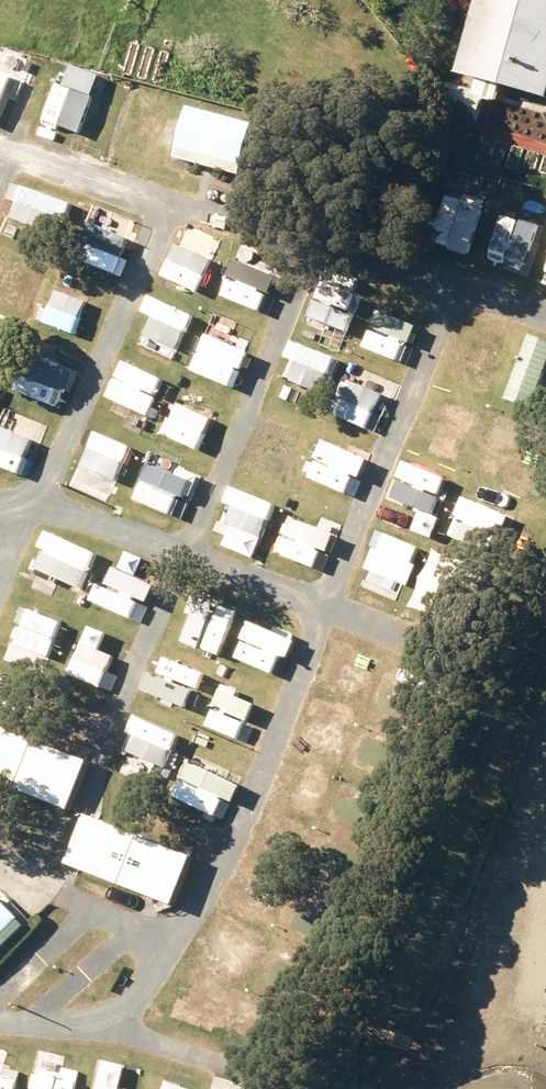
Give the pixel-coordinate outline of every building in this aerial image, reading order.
[(435,114),(474,125),(482,97),(492,99),(496,86),(543,99),(545,88),(545,0),(472,0),(452,73),(474,80),(471,90),(444,83),(435,114)] [(10,77),(0,73),(0,102),(10,77)] [(74,143),(87,105),(50,92),(37,130),(74,143)] [(169,158),(235,174),(238,163),(251,166),(259,132),(246,129),(248,121),(182,105),(169,158)] [(73,204),(20,185),(7,222),(45,235),(51,218),(66,223),(73,204)] [(464,254),(480,205),(447,194),(431,243),(464,254)] [(543,219),(505,206),(488,254),(508,261),(505,271),(522,278),(543,219)] [(130,232),(85,214),(70,252),(115,270),(130,232)] [(205,285),(222,251),(182,232),(166,267),(205,285)] [(282,262),(241,244),(224,281),(266,300),(282,262)] [(342,331),(356,293),(322,281),(308,319),(342,331)] [(86,298),(54,287),(41,326),(73,337),(86,298)] [(193,311),(152,291),(143,309),(151,313),(143,329),(176,346),(193,311)] [(404,366),(423,318),(386,304),(367,351),(404,366)] [(0,329),(0,365),(13,334),(0,329)] [(501,400),(527,410),(545,360),(545,343),(526,335),(501,400)] [(234,377),(243,360),(204,341),(188,374),(220,390),(229,374),(234,377)] [(336,360),(297,343),(281,381),(321,397),(336,360)] [(46,407),(60,374),(25,359),(10,392),(46,407)] [(103,401),(146,420),(164,380),(121,361),(103,401)] [(391,404),(345,383),(329,418),(369,436),(377,417),(383,420),(391,404)] [(475,408),(429,390),(413,430),(460,448),(475,408)] [(212,415),(177,399),(160,438),(195,454),(212,415)] [(0,411),(0,455),(17,462),(32,425),(0,411)] [(121,482),(136,448),(88,428),(80,445),(90,449),(83,466),(121,482)] [(538,453),(495,436),(481,471),(518,487),(526,467),(531,469),(538,453)] [(360,459),(321,443),(307,478),(346,494),(360,459)] [(173,522),(189,485),(148,466),(132,504),(173,522)] [(398,485),(390,502),(429,518),(445,481),(411,467),(402,487),(398,485)] [(269,502),(233,488),(217,529),(235,536),(233,540),(250,547),(269,502)] [(505,522),(462,503),(447,537),(490,555),(505,522)] [(310,520),(293,513),(275,559),(291,566),(310,520)] [(311,576),(330,528),(313,521),(294,569),(311,576)] [(419,549),(376,531),(359,569),(407,590),(416,570),(411,568),(419,549)] [(80,593),(97,556),(51,535),(35,573),(80,593)] [(145,587),(103,569),(88,605),(129,623),(145,587)] [(468,586),(433,571),(418,607),(453,622),(468,586)] [(47,660),(61,627),(18,607),(3,640),(47,660)] [(232,624),(197,610),(183,646),(219,660),(232,624)] [(284,633),(251,619),(232,663),(265,676),(284,633)] [(114,657),(81,642),(65,677),(99,692),(114,657)] [(204,673),(178,663),(164,696),(191,707),(204,673)] [(245,747),(259,714),(216,695),(201,728),(245,747)] [(0,741),(0,775),(73,801),(92,749),(8,720),(0,741)] [(166,771),(181,738),(141,720),(126,753),(166,771)] [(220,813),(238,777),(195,756),(178,793),(220,813)] [(114,815),(94,870),(176,900),(196,846),(114,815)] [(15,920),(0,904),(0,935),(15,920)] [(247,948),(229,940),(204,993),(222,1001),(247,948)] [(39,1072),(35,1088),(73,1088),(56,1084),(57,1077),(39,1072)] [(95,1072),(92,1088),(133,1088),(135,1080),(95,1072)] [(0,1075),(0,1088),(15,1088),(17,1080),(0,1075)]
